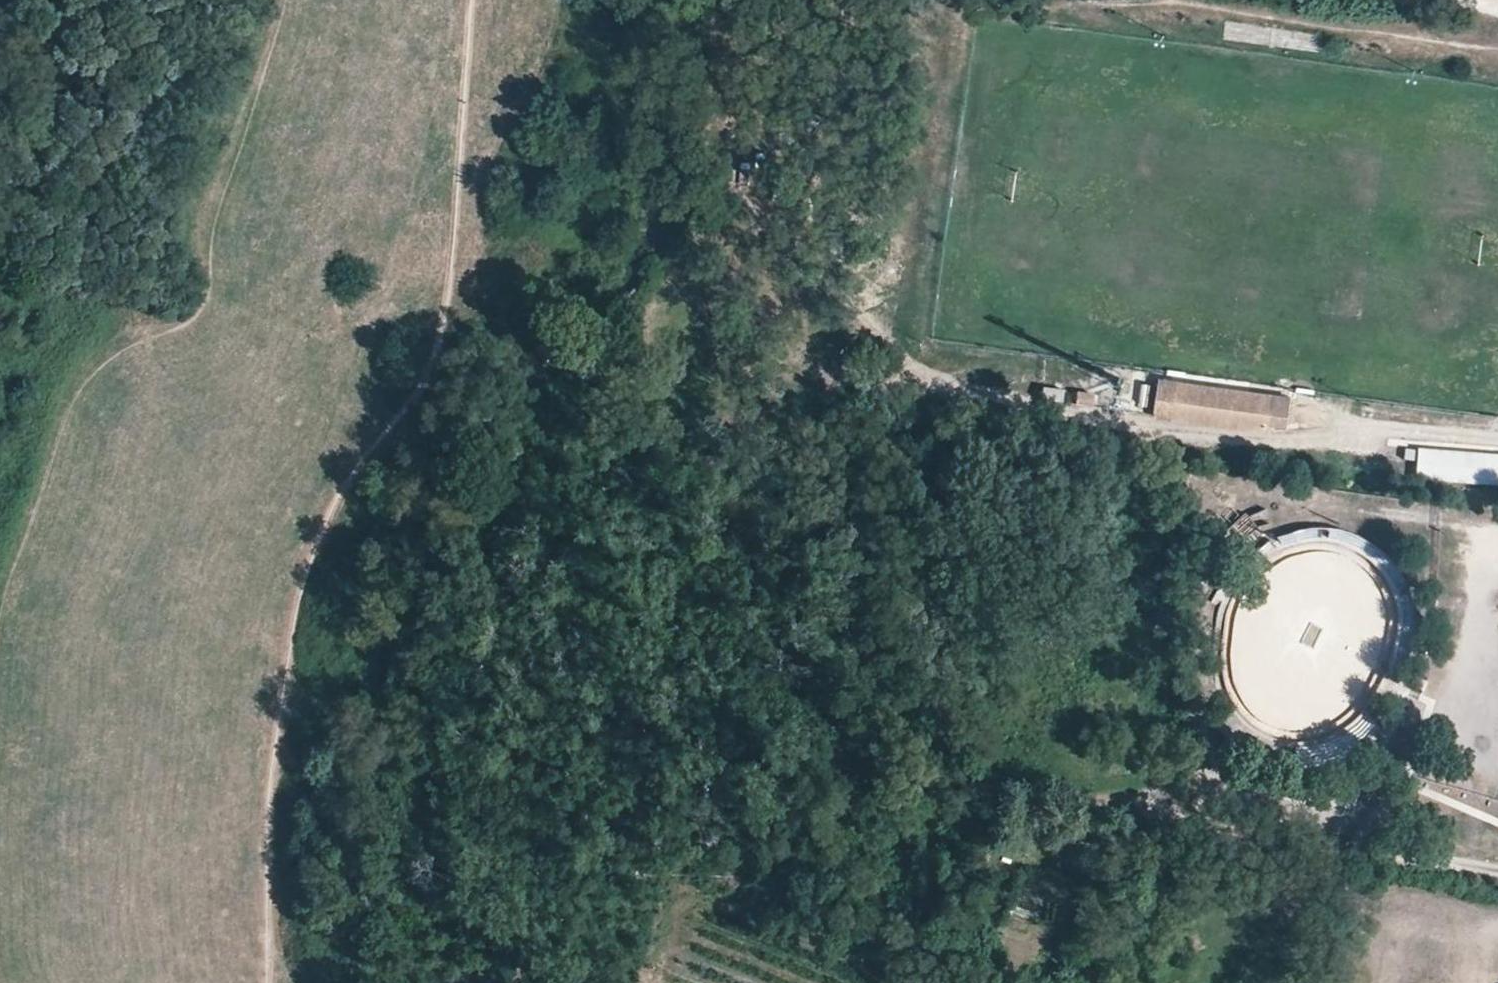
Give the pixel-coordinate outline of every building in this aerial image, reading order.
[(1292,433),(1297,392),(1163,376),(1158,416),(1198,421),(1292,433)] [(1043,403),(1063,404),(1063,391),(1044,390),(1043,403)] [(1447,465),(1445,481),(1488,488),(1490,471),(1447,465)] [(1344,653),(1380,644),(1394,611),(1391,599),(1396,585),(1389,554),(1355,540),(1270,561),(1249,612),(1257,641),(1287,654),(1308,648),(1313,669),(1331,665),(1337,650),(1344,653)]
